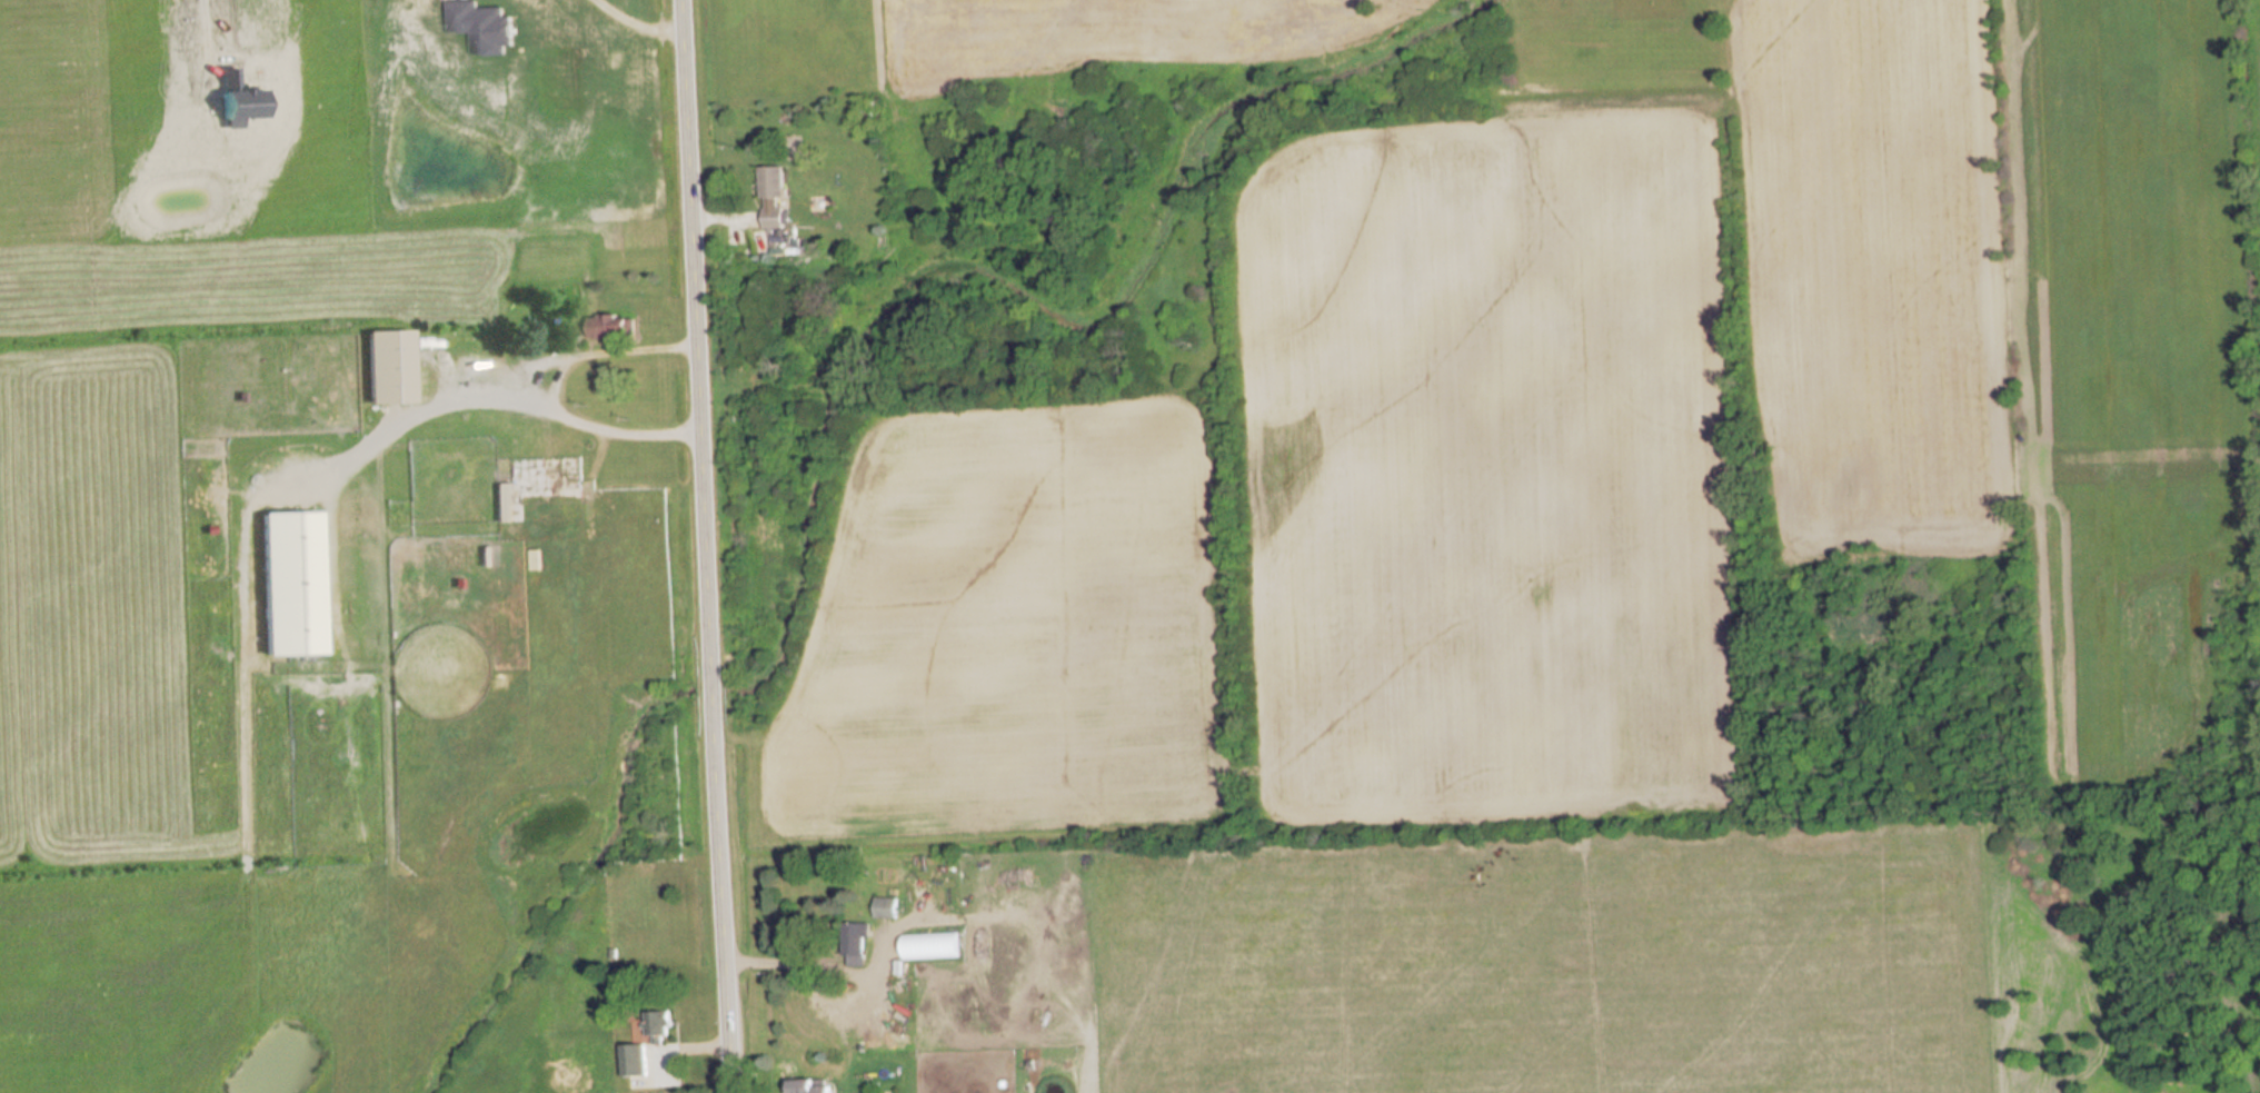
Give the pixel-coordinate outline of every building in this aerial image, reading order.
[(447,22),(447,0),(545,0),(547,50),(491,51),(491,22),(447,22)] [(782,198),(782,167),(758,167),(759,199),(782,198)] [(590,315),(590,339),(631,339),(631,315),(590,315)] [(410,330),(365,331),(366,404),(411,403),(410,330)] [(317,511),(259,513),(262,655),(320,654),(317,511)] [(480,567),(490,567),(490,548),(480,548),(480,567)] [(540,569),(540,551),(530,551),(530,569),(540,569)] [(897,898),(875,898),(875,918),(897,918),(897,898)] [(867,923),(842,923),(842,966),(867,966),(867,923)] [(919,935),(893,935),(893,976),(919,976),(919,935)] [(652,1088),(651,1045),(662,1045),(662,1035),(671,1035),(671,1011),(645,1011),(645,1020),(632,1020),(632,1045),(621,1045),(621,1077),(628,1077),(628,1089),(652,1088)] [(829,1080),(790,1080),(790,1092),(829,1092),(829,1080)]
